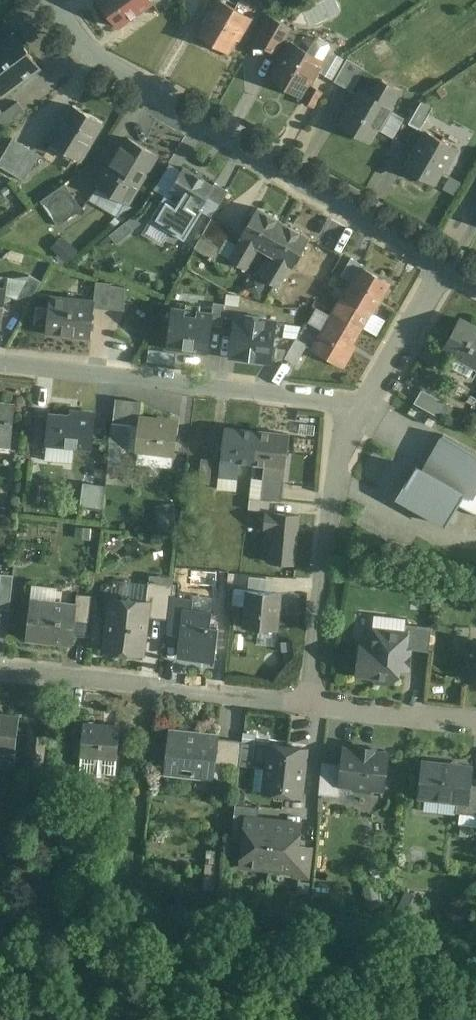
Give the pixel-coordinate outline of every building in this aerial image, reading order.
[(118,26),(151,2),(150,0),(99,0),(118,26)] [(221,0),(218,0),(198,35),(228,52),(236,38),(238,39),(251,17),(221,0)] [(270,16),(255,43),(276,54),(291,28),(270,16)] [(0,43),(0,83),(7,92),(39,68),(13,33),(0,43)] [(322,61),(291,44),(271,78),(298,94),(306,81),(309,83),(322,61)] [(346,59),(333,81),(350,91),(363,68),(346,59)] [(371,95),(360,89),(339,126),(369,143),(377,129),(379,131),(391,111),(393,107),(389,105),(399,89),(381,79),(371,95)] [(309,86),(301,100),(313,107),(321,93),(309,86)] [(0,114),(0,132),(26,113),(17,102),(3,112),(0,114)] [(421,102),(409,122),(421,128),(432,108),(421,102)] [(74,104),(50,142),(79,161),(103,123),(74,104)] [(391,111),(379,131),(392,138),(403,118),(391,111)] [(457,149),(425,131),(405,166),(436,183),(443,171),(445,172),(457,149)] [(13,137),(0,160),(0,164),(25,179),(40,153),(13,137)] [(156,157),(129,140),(111,170),(108,168),(105,173),(103,172),(95,185),(127,204),(156,157)] [(465,173),(469,160),(455,155),(450,168),(465,173)] [(212,185),(184,169),(170,193),(182,199),(199,209),(203,202),(213,185),(212,185)] [(227,192),(213,183),(212,185),(213,185),(203,202),(216,210),(227,192)] [(65,184),(40,201),(58,226),(82,209),(65,184)] [(199,209),(182,199),(170,221),(187,231),(199,209)] [(283,224),(258,210),(229,260),(246,269),(258,249),(266,253),(283,224)] [(283,224),(266,253),(274,258),(262,279),(280,289),(308,239),(283,224)] [(228,239),(212,228),(204,239),(220,250),(228,239)] [(67,262),(78,251),(63,236),(52,246),(67,262)] [(220,250),(204,239),(197,249),(213,260),(220,250)] [(361,265),(349,259),(340,276),(352,283),(360,268),(361,265)] [(352,283),(344,297),(343,297),(333,313),(360,328),(369,311),(372,312),(387,283),(360,268),(352,283)] [(41,281),(29,275),(27,279),(16,299),(28,305),(41,281)] [(0,276),(0,327),(2,327),(6,294),(16,299),(27,279),(0,276)] [(111,283),(96,281),(94,301),(94,307),(109,308),(111,285),(111,283)] [(126,287),(111,285),(109,308),(124,310),(126,287)] [(94,301),(51,296),(50,308),(48,326),(47,332),(90,337),(94,307),(94,301)] [(222,325),(225,304),(214,302),(212,324),(222,325)] [(200,305),(187,304),(186,310),(172,308),(167,348),(207,353),(211,313),(199,312),(200,305)] [(48,326),(50,308),(36,307),(34,324),(48,326)] [(332,316),(316,307),(308,323),(324,332),(332,316)] [(234,313),(227,358),(270,364),(277,320),(234,313)] [(324,332),(313,351),(342,366),(351,351),(348,350),(360,328),(333,313),(324,332)] [(460,319),(443,349),(475,368),(475,328),(460,319)] [(296,339),(285,358),(296,365),(307,346),(296,339)] [(148,351),(147,361),(174,364),(175,354),(148,351)] [(446,403),(422,389),(414,403),(439,417),(446,403)] [(144,402),(115,398),(112,423),(133,425),(141,426),(142,417),(144,402)] [(0,404),(0,437),(11,438),(14,406),(0,404)] [(78,417),(49,413),(46,442),(92,447),(96,413),(78,411),(78,417)] [(177,421),(142,417),(141,426),(138,450),(173,454),(177,421)] [(133,425),(112,423),(109,451),(127,453),(129,453),(133,425)] [(141,426),(133,425),(129,453),(137,454),(138,450),(141,426)] [(257,431),(226,427),(222,461),(239,463),(253,464),(257,431)] [(290,435),(257,431),(253,464),(253,465),(265,466),(263,480),(263,482),(284,484),(290,435)] [(442,436),(422,470),(416,467),(396,501),(446,528),(459,504),(475,514),(475,455),(442,436)] [(127,453),(109,451),(108,463),(126,465),(127,453)] [(213,460),(201,458),(199,482),(210,483),(213,460)] [(239,463),(222,461),(220,476),(237,478),(239,463)] [(263,480),(252,478),(250,499),(271,501),(271,500),(282,501),(284,484),(263,482),(263,480)] [(100,493),(84,491),(82,504),(98,506),(100,493)] [(271,501),(250,499),(249,509),(270,512),(271,501)] [(156,503),(157,529),(177,528),(175,502),(156,503)] [(298,516),(266,513),(264,529),(272,530),(269,562),(294,564),(298,516)] [(214,573),(187,571),(186,587),(212,590),(214,573)] [(1,574),(0,580),(0,610),(9,611),(13,576),(1,574)] [(249,588),(272,588),(273,577),(250,577),(249,588)] [(173,582),(149,579),(147,603),(148,603),(146,615),(169,618),(173,582)] [(212,590),(186,587),(186,591),(185,600),(211,603),(212,590)] [(186,591),(173,590),(172,599),(185,600),(186,591)] [(280,594),(248,591),(245,628),(276,631),(280,594)] [(92,597),(77,595),(75,608),(77,608),(75,621),(89,623),(92,597)] [(147,603),(113,599),(107,647),(142,651),(146,615),(148,603),(147,603)] [(75,608),(30,603),(26,640),(73,645),(75,621),(77,608),(75,608)] [(211,611),(185,608),(180,656),(214,660),(217,628),(209,627),(211,611)] [(432,627),(406,624),(405,633),(406,633),(404,649),(429,652),(432,627)] [(405,633),(375,629),(373,646),(361,644),(358,671),(375,673),(379,678),(387,679),(393,674),(394,667),(402,668),(404,649),(406,633),(405,633)] [(469,643),(464,680),(475,681),(475,644),(469,643)] [(0,715),(0,751),(15,753),(19,717),(0,715)] [(120,727),(84,724),(82,755),(117,757),(120,727)] [(218,737),(170,731),(166,772),(214,778),(215,764),(218,739),(218,737)] [(46,737),(31,736),(27,771),(42,773),(46,737)] [(243,742),(218,739),(215,764),(240,767),(240,765),(243,742)] [(253,743),(243,742),(240,765),(250,766),(253,743)] [(308,750),(267,746),(262,793),(303,797),(308,750)] [(373,749),(359,747),(359,750),(344,748),(342,764),(340,784),(352,785),(355,790),(367,791),(372,788),(383,789),(388,753),(373,752),(373,749)] [(117,757),(82,755),(81,770),(116,772),(117,757)] [(342,764),(322,762),(319,794),(339,796),(340,784),(342,764)] [(471,768),(424,762),(420,796),(457,801),(467,802),(470,778),(471,768)] [(470,778),(467,802),(457,801),(456,813),(475,815),(475,778),(470,778)] [(236,804),(235,815),(245,816),(257,817),(258,806),(236,804)] [(257,817),(245,816),(240,867),(293,873),(297,873),(300,845),(303,822),(257,817)] [(297,873),(293,873),(293,876),(309,878),(313,846),(300,845),(297,873)]
